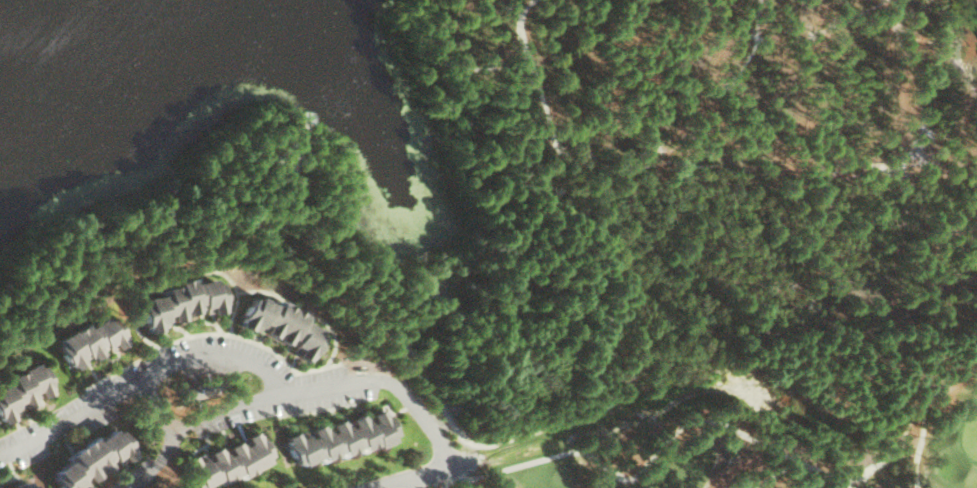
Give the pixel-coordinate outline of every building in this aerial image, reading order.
[(227,309),(220,276),(163,288),(165,295),(142,300),(148,332),(172,327),(171,322),(186,319),(185,314),(202,311),(203,315),(227,309)] [(240,324),(261,334),(262,332),(293,346),(290,352),(312,362),(328,328),(254,294),(240,324)] [(111,314),(87,326),(86,324),(57,338),(72,368),(92,358),(112,348),(114,350),(125,344),(111,314)] [(24,413),(23,409),(37,403),(34,396),(40,393),(43,398),(54,392),(40,362),(10,376),(13,383),(0,388),(0,418),(2,423),(24,413)] [(293,452),(303,463),(327,458),(347,454),(346,453),(367,448),(368,449),(381,446),(380,446),(398,442),(394,421),(384,410),(374,412),(377,428),(365,415),(354,417),(356,426),(351,427),(345,420),(334,422),(335,431),(331,432),(325,425),(313,427),(316,439),(310,433),(303,434),(301,436),(299,433),(290,435),(293,452)] [(121,426),(70,452),(74,460),(54,470),(64,487),(92,487),(89,482),(101,475),(100,473),(116,465),(116,466),(137,455),(121,426)] [(198,487),(211,487),(273,460),(260,430),(247,436),(248,439),(230,448),(231,449),(224,452),(221,446),(186,461),(198,487)] [(27,479),(11,485),(13,487),(30,487),(27,479)]
